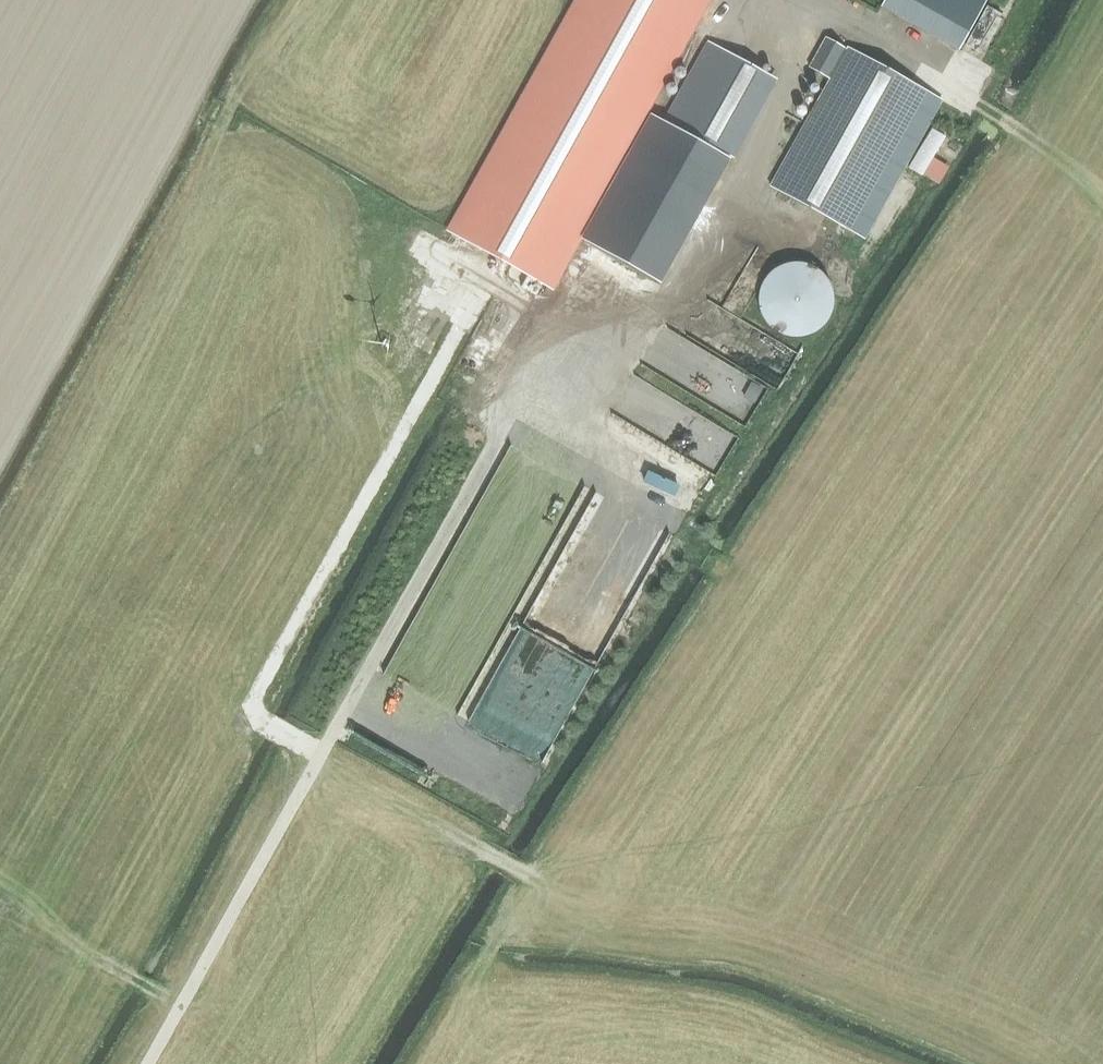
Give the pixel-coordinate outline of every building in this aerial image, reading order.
[(449,231),(508,264),(550,288),(710,0),(578,0),(449,231)] [(957,51),(986,0),(885,0),(881,7),(957,51)] [(997,10),(986,4),(964,44),(976,50),(997,10)] [(863,239),(941,101),(848,48),(847,50),(843,48),(844,47),(826,37),(809,68),(830,80),(770,187),(863,239)] [(730,155),(773,78),(709,43),(666,120),(730,155)] [(579,241),(660,286),(731,160),(650,115),(579,241)] [(944,138),(930,130),(908,170),(921,178),(944,138)] [(831,287),(830,286),(830,284),(827,279),(826,277),(824,274),(822,272),(817,268),(814,267),(812,265),(808,264),(805,263),(803,263),(800,262),(791,262),(788,262),(786,263),(783,263),(781,264),(779,266),(777,266),(774,268),(771,271),(767,275),(766,276),(765,277),(764,279),(762,282),(761,284),(760,287),(759,290),(758,299),(758,302),(758,305),(761,314),(763,319),(768,326),(776,332),(778,333),(781,334),(783,335),(785,335),(788,336),(791,337),(799,337),(802,336),(809,334),(814,332),(819,328),(826,322),(827,319),(829,317),(830,314),(832,309),(833,302),(833,297),(832,294),(832,290),(831,287)] [(769,393),(741,371),(732,382),(739,388),(730,400),(751,416),(769,393)] [(742,435),(636,374),(614,413),(720,474),(742,435)] [(566,736),(603,654),(527,620),(501,679),(534,694),(527,709),(542,716),(539,724),(566,736)]
